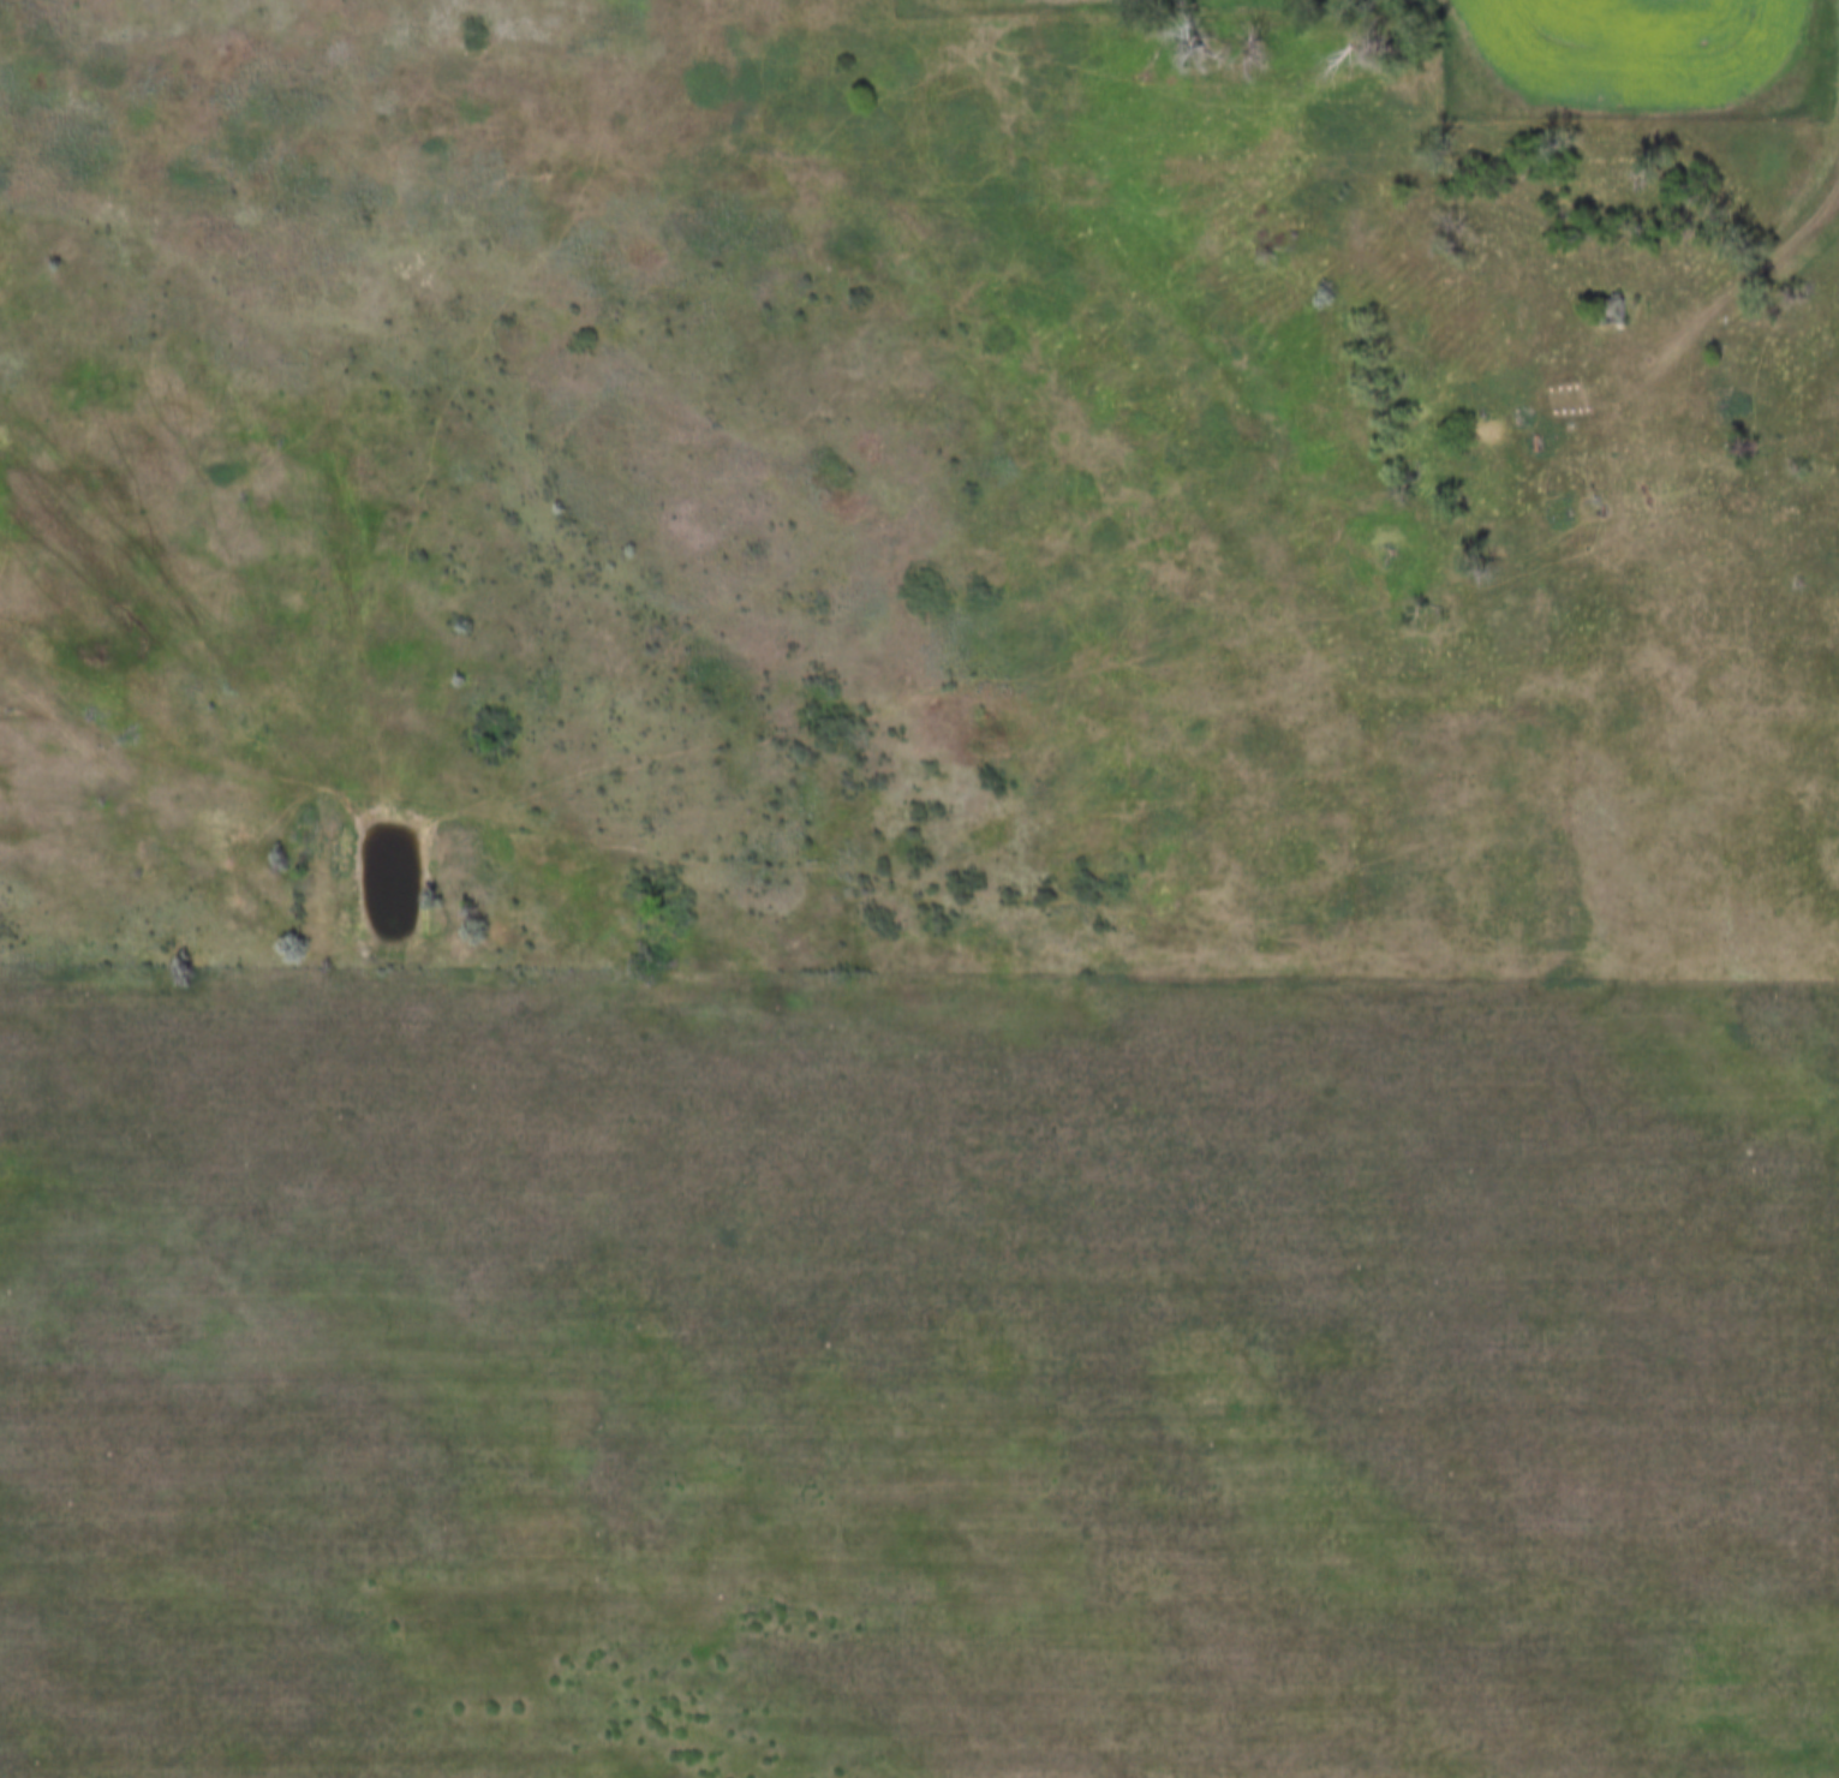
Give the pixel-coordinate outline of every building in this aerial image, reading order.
[(1619,298),(1622,298),(1620,323),(1601,323),(1601,298),(1610,298),(1610,293),(1619,293),(1619,298)]
